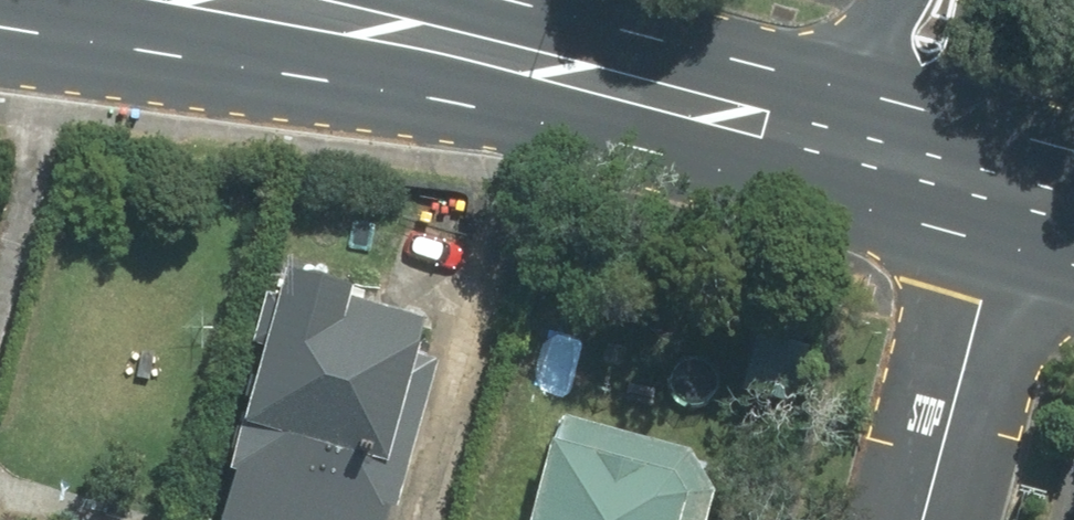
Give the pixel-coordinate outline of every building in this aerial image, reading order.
[(282,267),(213,518),(222,519),(391,519),(436,358),(412,352),(421,318),(342,296),(345,284),(282,267)] [(525,519),(703,519),(711,492),(686,449),(555,413),(525,519)]
